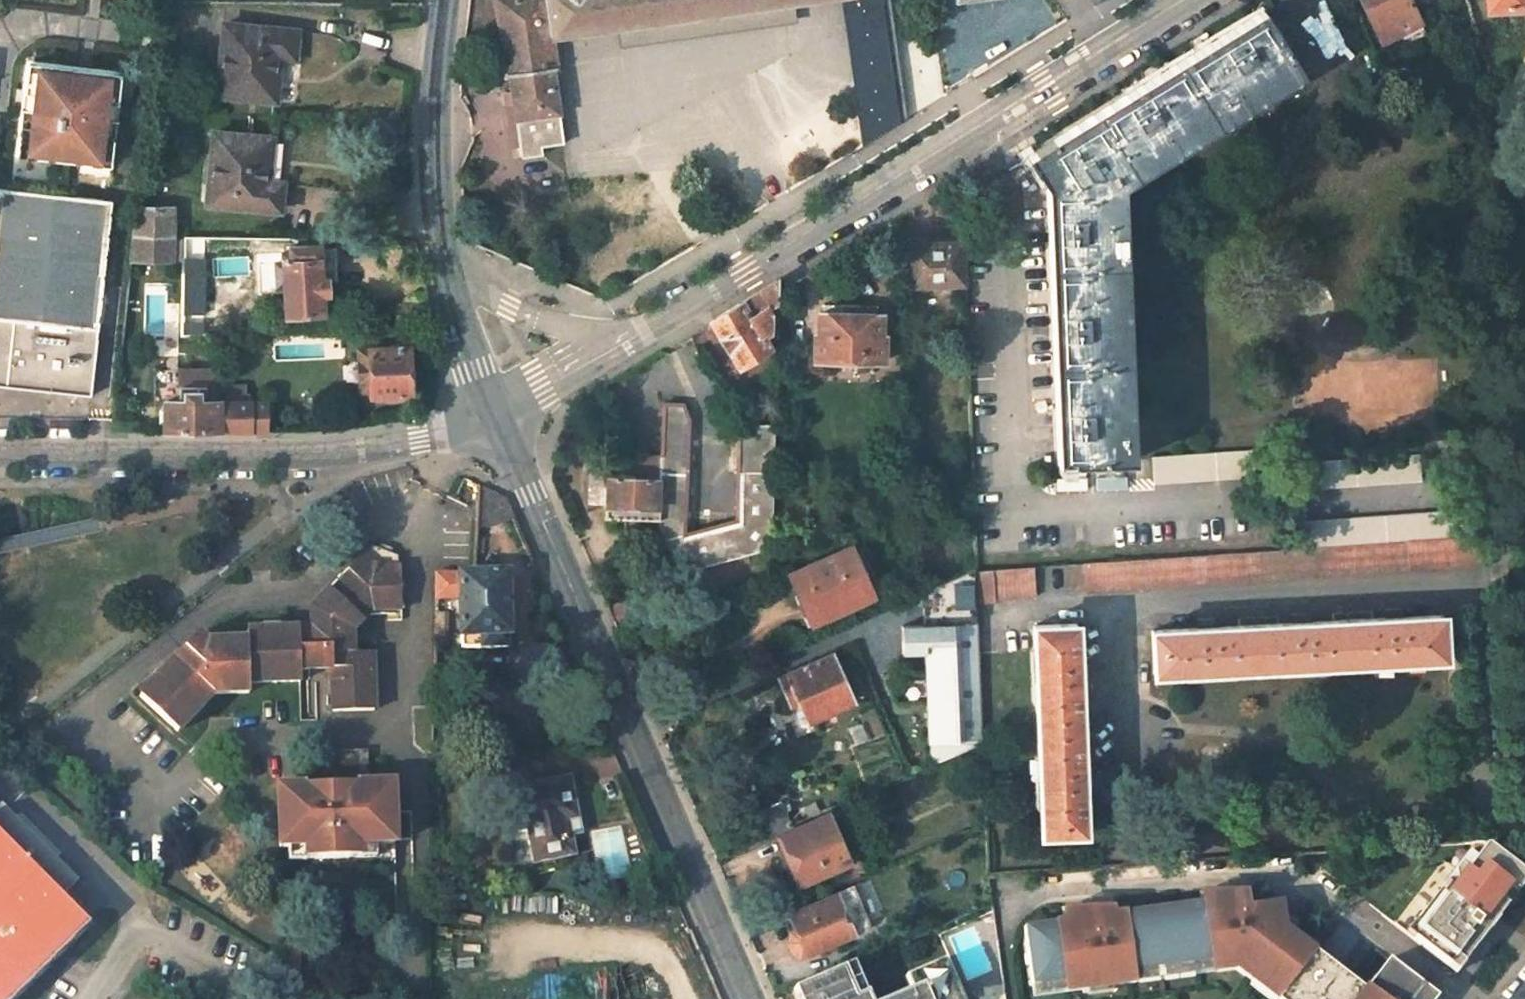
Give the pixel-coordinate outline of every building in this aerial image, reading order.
[(807,0),(494,0),(504,78),(509,78),(515,122),(555,116),(550,71),(555,70),(551,40),(807,0)] [(1379,43),(1420,24),(1408,0),(1359,0),(1379,43)] [(1522,0),(1484,0),(1484,9),(1523,8),(1522,0)] [(1311,72),(1271,7),(1037,155),(1053,183),(1054,216),(1065,461),(1137,458),(1126,187),(1311,72)] [(292,57),(294,31),(224,24),(216,95),(273,100),(278,56),(292,57)] [(118,73),(25,63),(15,155),(109,165),(118,73)] [(267,139),(211,133),(203,202),(272,209),(276,182),(262,181),(267,139)] [(110,200),(0,189),(0,384),(90,394),(110,200)] [(126,261),(171,260),(170,237),(128,237),(126,261)] [(909,250),(911,286),(962,285),(960,242),(930,244),(930,249),(909,250)] [(287,258),(282,258),(282,315),(316,315),(316,296),(323,296),(322,282),(316,281),(316,247),(287,248),(287,258)] [(777,280),(710,321),(739,367),(769,350),(765,343),(776,337),(777,299),(777,280)] [(814,334),(813,359),(881,361),(882,336),(879,336),(879,315),(858,315),(858,305),(841,305),(840,315),(817,314),(817,334),(814,334)] [(405,394),(405,348),(365,348),(365,351),(356,352),(356,392),(365,391),(365,395),(405,394)] [(178,401),(164,401),(162,431),(217,431),(217,401),(217,370),(180,370),(178,401)] [(266,431),(266,401),(217,401),(217,431),(248,431),(266,431)] [(683,406),(662,406),(661,456),(644,456),(644,462),(629,462),(628,478),(659,479),(658,506),(658,520),(657,525),(677,574),(688,571),(747,555),(771,548),(771,535),(774,427),(739,426),(736,522),(685,535),(688,423),(683,406)] [(1264,450),(1152,456),(1153,481),(1265,475),(1265,465),(1264,450)] [(1417,456),(1292,464),(1293,488),(1419,480),(1417,456)] [(607,458),(589,457),(588,504),(605,505),(606,476),(607,458)] [(605,505),(658,506),(659,479),(628,478),(606,476),(605,505)] [(477,528),(514,521),(506,501),(480,488),(477,528)] [(605,505),(605,518),(658,520),(658,506),(605,505)] [(1473,510),(1296,522),(1298,547),(1475,535),(1473,510)] [(1080,564),(1083,592),(1489,564),(1487,534),(1475,535),(1298,547),(1080,564)] [(850,547),(791,574),(812,622),(872,595),(850,547)] [(747,555),(750,566),(771,560),(771,548),(747,555)] [(316,647),(303,647),(303,640),(249,640),(249,650),(213,651),(202,642),(143,701),(182,739),(217,704),(252,703),(252,692),(303,691),(304,680),(335,680),(334,719),(372,720),(374,663),(353,661),(354,641),(370,623),(387,624),(387,619),(405,619),(406,576),(403,576),(403,564),(377,557),(367,566),(366,565),(315,618),(315,639),(316,647)] [(992,599),(1034,596),(1032,567),(975,571),(976,604),(992,602),(992,599)] [(975,571),(975,568),(920,592),(922,624),(898,625),(900,654),(923,653),(928,743),(931,743),(932,762),(981,741),(976,604),(975,571)] [(688,571),(677,574),(682,586),(692,583),(688,571)] [(458,599),(459,648),(507,647),(506,574),(473,575),(435,576),(435,600),(458,599)] [(652,616),(644,595),(608,605),(617,626),(652,616)] [(1442,615),(1150,631),(1152,673),(1444,658),(1442,615)] [(1074,623),(1032,624),(1037,736),(1040,833),(1082,831),(1078,742),(1074,623)] [(852,704),(831,655),(778,678),(788,698),(795,694),(807,723),(852,704)] [(356,759),(323,758),(322,780),(315,780),(314,796),(302,796),(302,792),(271,791),(270,851),(297,852),(298,847),(306,847),(305,865),(339,866),(339,848),(347,848),(347,853),(385,854),(387,794),(362,793),(363,781),(355,781),(356,759)] [(323,758),(315,758),(315,780),(322,780),(323,758)] [(363,760),(356,759),(355,781),(363,781),(363,760)] [(565,777),(506,789),(512,826),(523,824),(529,857),(568,849),(562,817),(572,815),(565,777)] [(85,923),(59,897),(77,880),(0,803),(0,998),(10,998),(85,923)] [(825,812),(777,833),(787,856),(789,854),(802,885),(850,865),(825,812)] [(594,866),(623,864),(620,827),(591,829),(594,866)] [(1487,842),(1452,888),(1445,882),(1406,934),(1447,966),(1454,957),(1462,963),(1506,905),(1504,904),(1524,876),(1524,870),(1487,842)] [(306,847),(298,847),(297,852),(297,865),(305,865),(306,847)] [(347,848),(339,848),(339,866),(347,866),(347,848)] [(869,925),(852,886),(789,914),(797,931),(791,934),(788,943),(792,950),(801,955),(869,925)] [(1436,996),(1388,959),(1364,990),(1286,922),(1280,904),(1248,909),(1246,892),(1198,893),(1199,903),(1115,915),(1114,908),(1058,907),(1061,923),(1024,928),(1032,986),(1034,997),(1064,993),(1088,990),(1088,984),(1111,980),(1111,987),(1136,983),(1217,972),(1236,969),(1251,981),(1257,973),(1284,994),(1281,998),(1434,998),(1436,996)] [(580,944),(577,998),(603,998),(607,945),(580,944)] [(1462,963),(1454,957),(1447,966),(1455,972),(1462,963)] [(843,967),(857,998),(865,998),(868,998),(853,963),(843,967)] [(944,966),(906,982),(912,995),(903,998),(959,998),(944,966)] [(843,967),(793,989),(797,998),(857,998),(843,967)] [(1088,990),(1111,987),(1111,980),(1088,984),(1088,990)]
